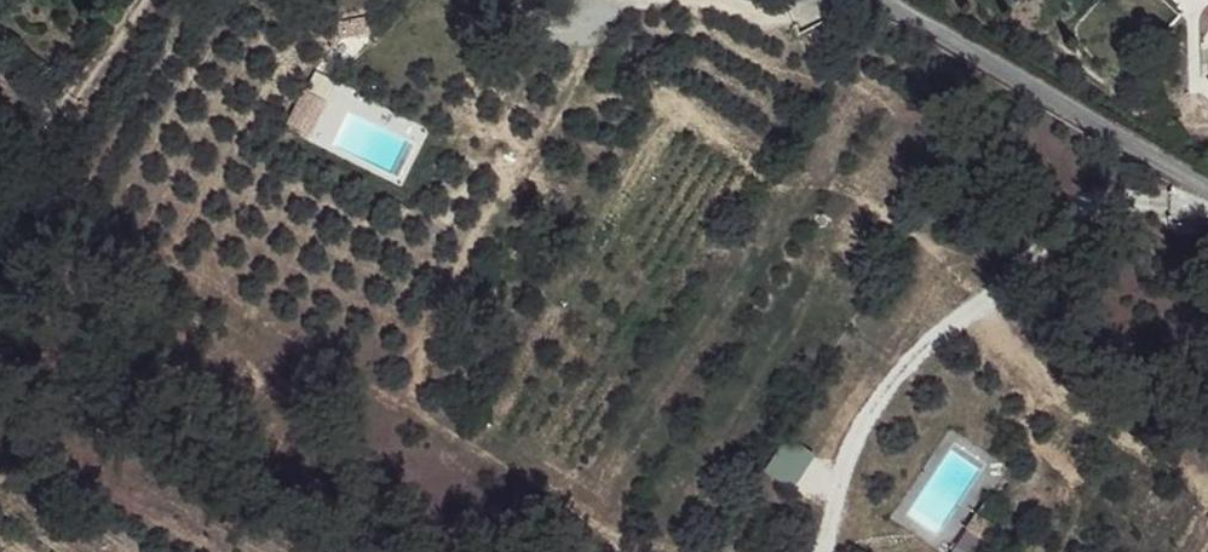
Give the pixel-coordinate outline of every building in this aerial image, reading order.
[(1109,2),(1156,46),(1188,7),(1180,0),(1111,0),(1109,2)]
